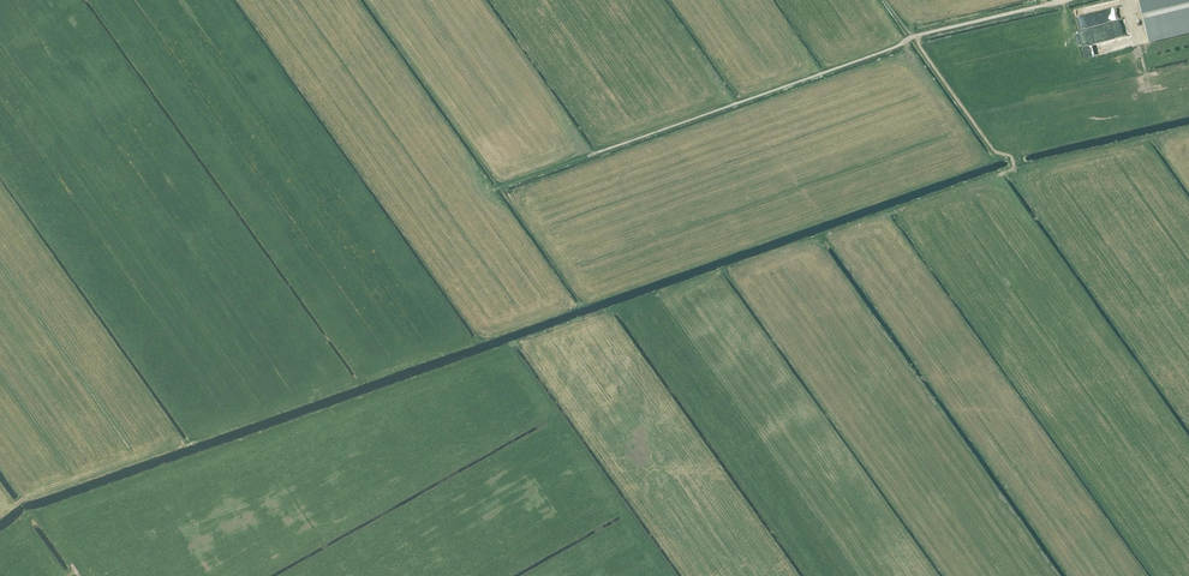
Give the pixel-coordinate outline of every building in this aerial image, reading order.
[(1149,43),(1188,33),(1188,0),(1139,0),(1143,19),(1141,19),(1142,22),(1144,22),(1149,43)]
